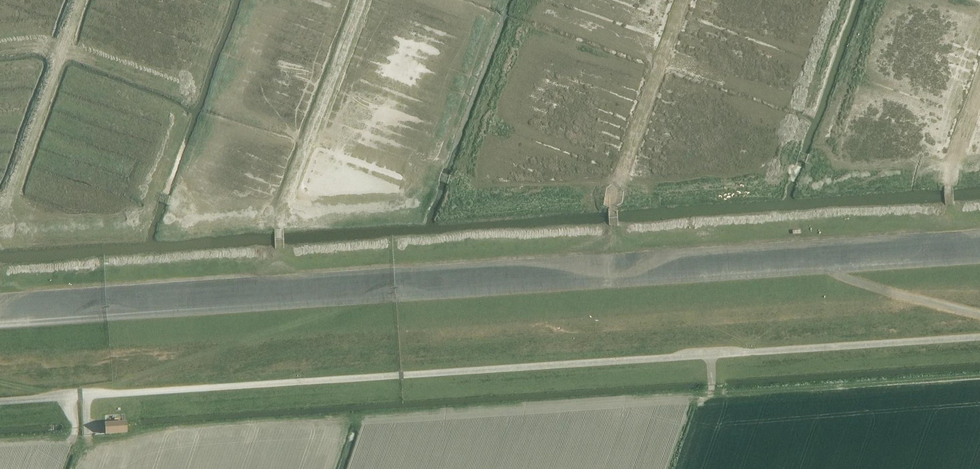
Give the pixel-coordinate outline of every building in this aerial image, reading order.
[(801,151),(798,160),(807,163),(811,155),(801,151)] [(105,433),(126,432),(125,421),(105,423),(105,433)]
